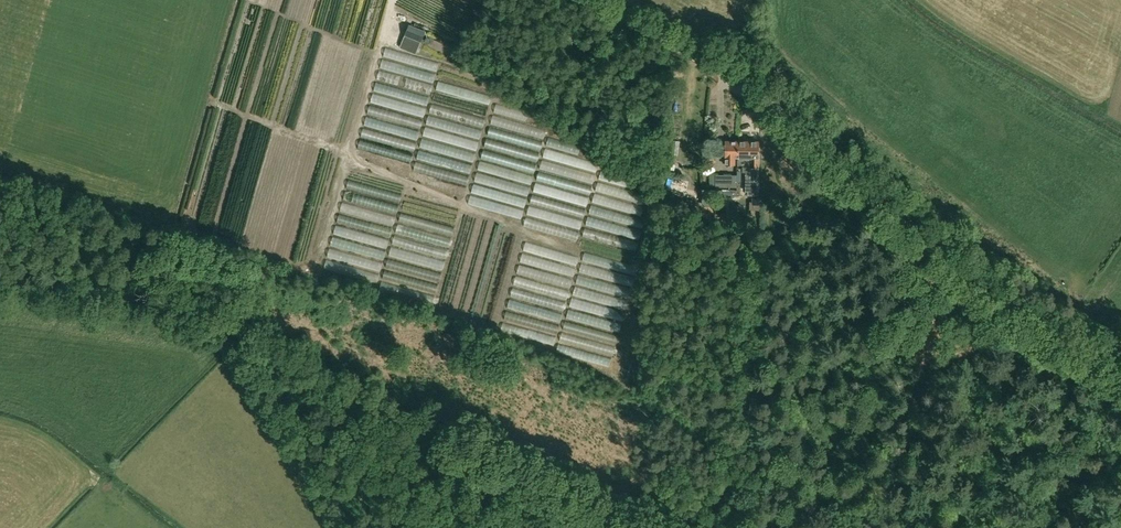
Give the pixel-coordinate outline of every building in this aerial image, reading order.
[(416,54),(425,31),(409,25),(400,47),(416,54)] [(389,59),(377,108),(388,111),(390,103),(393,103),(396,91),(398,92),(396,101),(408,104),(410,95),(423,98),(423,99),(433,101),(435,91),(438,92),(443,72),(389,59)] [(370,135),(365,156),(416,168),(420,152),(413,151),(412,158),(406,157),(408,145),(424,149),(426,139),(371,126),(369,135),(370,135)] [(548,163),(553,142),(500,129),(498,136),(496,136),(493,148),(495,149),(493,157),(516,162),(515,168),(489,162),(487,169),(538,181),(540,173),(544,174),(547,163),(548,163)] [(738,158),(739,141),(726,141),(725,158),(726,158),(726,165),(733,165),(733,158),(738,158)] [(752,142),(739,141),(738,158),(743,158),(743,165),(742,172),(746,172),(745,192),(759,192),(759,167),(752,167),(752,165),(751,165),(751,158),(752,142)] [(478,171),(480,165),(428,147),(426,154),(478,171)] [(430,179),(432,173),(422,169),(420,174),(430,179)] [(604,193),(605,177),(580,175),(580,182),(570,181),(569,190),(604,193)] [(737,175),(716,175),(715,187),(737,188),(737,175)] [(698,207),(708,213),(711,209),(708,207),(709,206),(702,201),(698,207)] [(728,220),(714,211),(709,218),(724,227),(728,220)] [(533,240),(586,254),(596,216),(586,213),(582,230),(557,224),(555,235),(536,230),(533,240)] [(611,337),(609,345),(626,350),(628,342),(611,337)]
